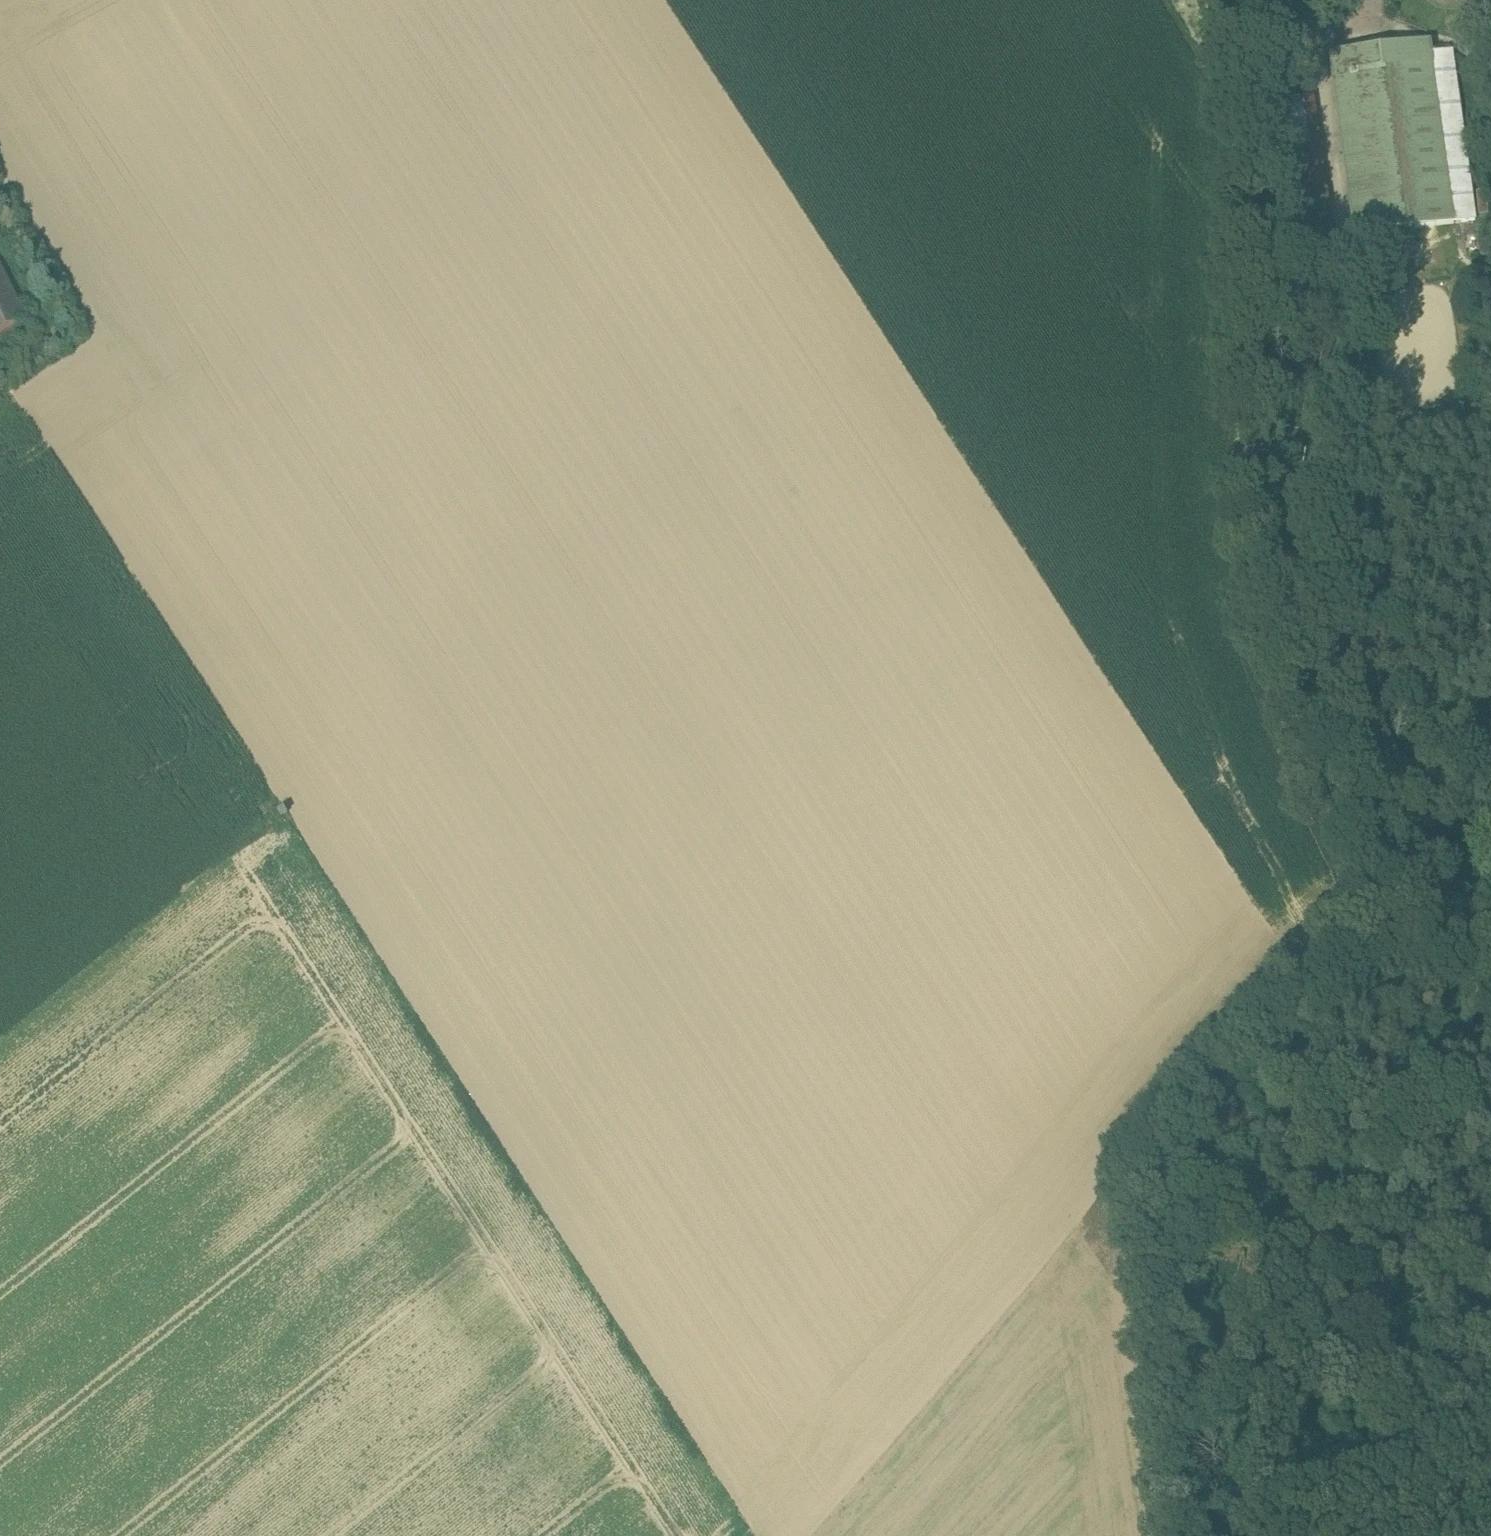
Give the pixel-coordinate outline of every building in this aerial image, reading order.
[(1430,39),(1342,51),(1345,72),(1333,73),(1355,232),(1400,226),(1401,235),(1415,233),(1414,224),(1476,216),(1452,49),(1432,52),(1430,39)] [(1485,185),(1475,187),(1479,209),(1489,208),(1485,185)] [(26,321),(0,269),(0,334),(26,321)]
